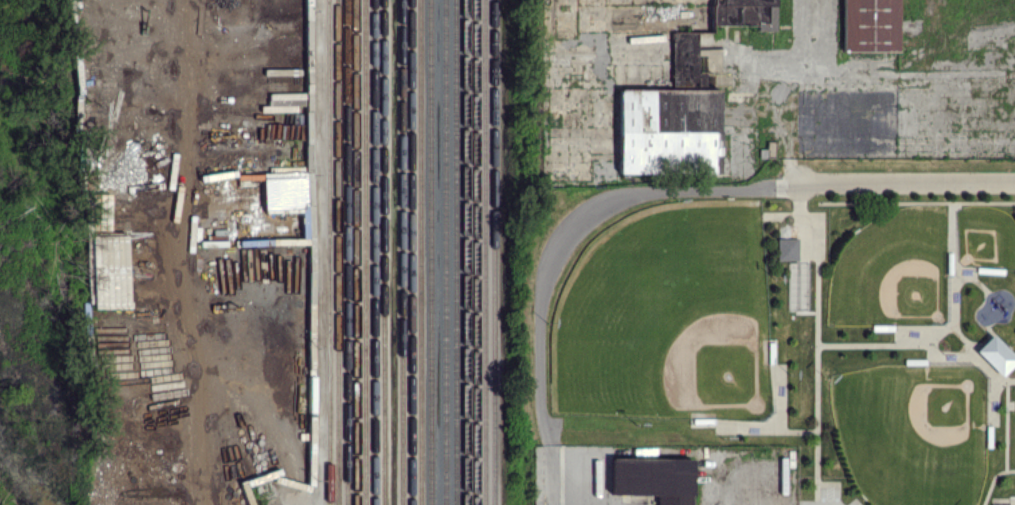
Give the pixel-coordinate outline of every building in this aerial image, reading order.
[(712,26),(757,26),(757,31),(776,31),(776,0),(712,0),(712,26)] [(842,54),(897,54),(897,0),(842,0),(842,54)] [(618,90),(618,173),(659,173),(659,168),(717,168),(717,165),(719,165),(718,88),(704,88),(704,72),(696,72),(696,32),(670,32),(671,89),(618,90)] [(298,93),(270,94),(271,112),(298,111),(298,93)] [(262,173),(263,210),(301,209),(301,238),(306,238),(305,206),(310,206),(309,172),(262,173)] [(796,262),(796,238),(777,238),(776,261),(796,262)] [(610,459),(610,502),(656,503),(656,504),(691,504),(692,459),(610,459)]
